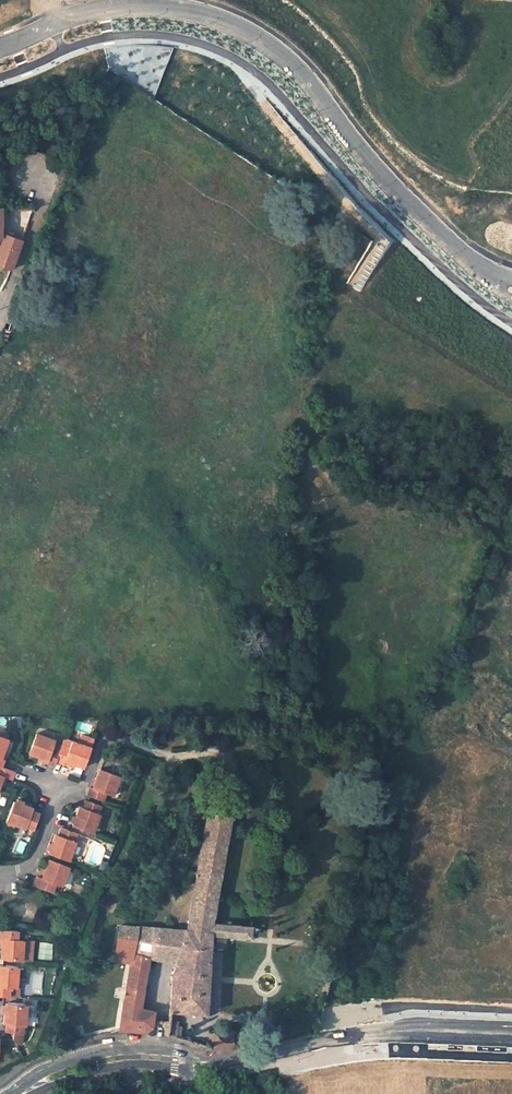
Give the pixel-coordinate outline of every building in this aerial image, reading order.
[(6,229),(2,228),(2,233),(6,234),(11,237),(13,232),(6,229)] [(6,234),(0,248),(0,265),(11,269),(22,241),(11,237),(6,234)] [(8,758),(4,756),(7,748),(11,738),(0,733),(0,764),(5,765),(7,760),(8,758)] [(63,750),(54,747),(57,741),(38,734),(31,752),(40,756),(49,759),(48,763),(56,767),(59,760),(63,750)] [(80,743),(67,738),(64,745),(63,750),(59,760),(66,763),(67,760),(76,763),(86,767),(94,748),(93,747),(96,739),(84,735),(80,743)] [(2,784),(6,775),(9,776),(14,778),(16,774),(17,770),(5,765),(0,764),(0,790),(2,784)] [(122,776),(103,769),(99,779),(96,789),(92,787),(89,795),(105,801),(108,793),(115,796),(122,776)] [(18,801),(15,800),(8,820),(27,828),(28,825),(36,829),(42,813),(38,811),(34,810),(35,808),(24,804),(18,801)] [(79,817),(76,823),(75,825),(95,833),(102,814),(100,813),(103,806),(87,800),(85,807),(83,806),(82,807),(79,817)] [(231,816),(207,812),(194,884),(187,929),(185,929),(175,962),(173,972),(169,1023),(163,1023),(163,1028),(165,1034),(173,1037),(179,1038),(180,1026),(177,1026),(179,1010),(206,1013),(210,933),(250,936),(251,924),(212,921),(231,816)] [(53,851),(52,853),(71,861),(78,842),(76,841),(79,834),(64,828),(61,835),(59,834),(55,844),(53,851)] [(54,892),(57,884),(64,887),(71,866),(52,859),(48,870),(45,879),(41,877),(39,876),(36,885),(54,892)] [(158,927),(120,924),(115,953),(132,955),(119,1029),(129,1030),(144,1031),(151,1026),(154,1010),(141,1007),(150,957),(151,958),(158,927)] [(185,929),(158,927),(151,958),(175,962),(185,929)] [(2,957),(23,959),(32,960),(34,939),(17,938),(18,929),(0,928),(0,937),(4,937),(3,946),(2,957)] [(38,958),(51,959),(53,944),(40,942),(38,958)] [(9,995),(10,986),(17,987),(19,966),(0,964),(0,994),(9,995)] [(6,1030),(23,1032),(24,1024),(26,1024),(28,1004),(6,1001),(6,1004),(5,1011),(4,1022),(7,1022),(6,1030)] [(211,1028),(210,1047),(232,1047),(240,1044),(241,1033),(230,1027),(211,1028)]
